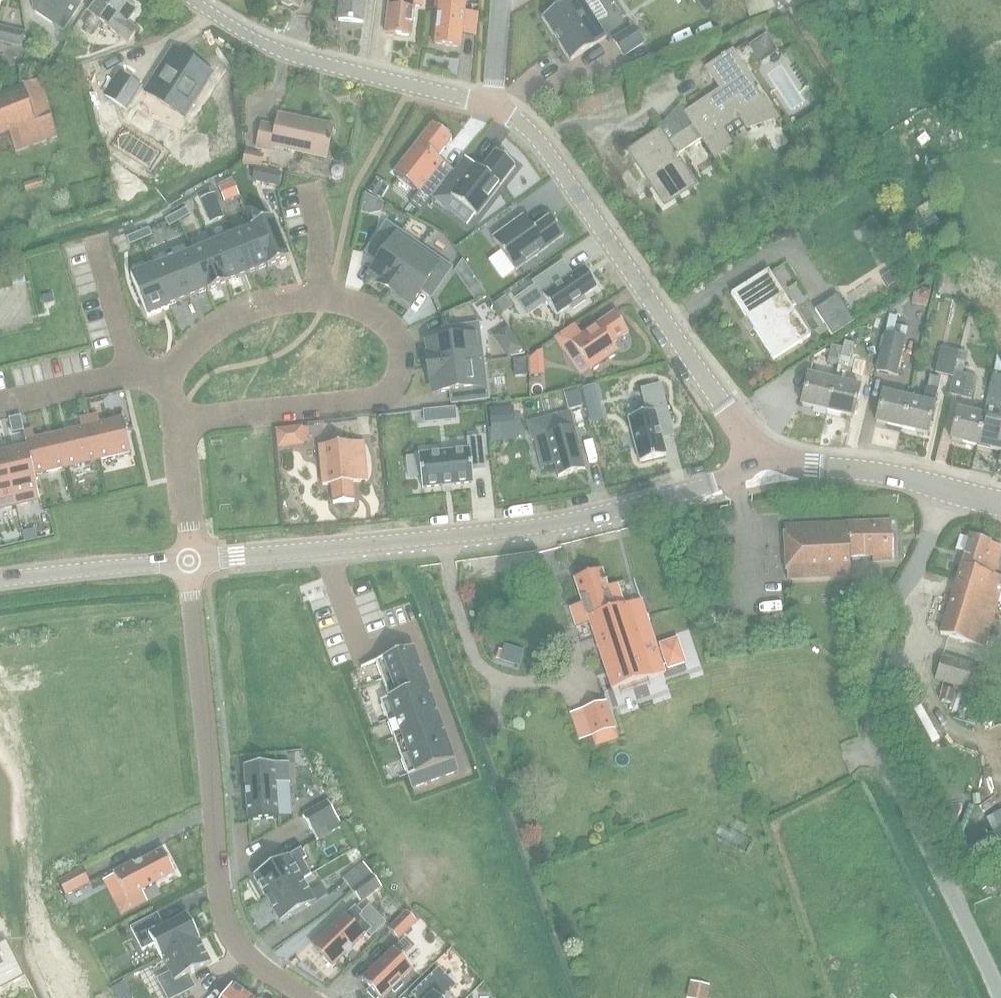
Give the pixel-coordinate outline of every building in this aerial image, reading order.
[(33,10),(63,29),(80,4),(82,0),(32,0),(33,10)] [(137,8),(126,0),(97,0),(88,12),(91,14),(85,23),(95,30),(101,22),(127,42),(136,30),(127,22),(137,8)] [(363,22),(365,0),(340,0),(338,20),(363,22)] [(385,34),(411,36),(414,7),(423,8),(424,0),(388,0),(385,34)] [(434,44),(460,47),(462,33),(475,35),(478,13),(464,11),(466,0),(439,0),(438,8),(434,44)] [(542,17),(570,60),(606,37),(582,0),(568,0),(542,17)] [(701,3),(707,13),(720,4),(718,0),(706,0),(701,3)] [(632,25),(612,39),(623,55),(643,42),(632,25)] [(21,45),(25,32),(0,26),(0,40),(21,45)] [(146,91),(183,115),(211,73),(174,48),(146,91)] [(693,125),(666,143),(677,155),(702,138),(708,147),(725,136),(721,129),(740,116),(747,127),(777,118),(733,52),(708,68),(724,93),(714,100),(711,97),(686,114),(693,125)] [(105,95),(125,108),(140,86),(119,73),(105,95)] [(9,133),(15,150),(57,137),(41,79),(0,93),(0,137),(9,133)] [(257,146),(272,149),(273,145),(325,156),(332,125),(278,113),(275,126),(262,122),(257,146)] [(432,124),(393,173),(418,192),(409,203),(421,212),(432,198),(453,171),(436,158),(451,139),(447,135),(449,133),(438,124),(436,127),(432,124)] [(658,131),(629,151),(647,178),(650,177),(655,183),(652,185),(665,205),(696,184),(677,155),(666,143),(658,131)] [(453,171),(432,198),(444,207),(452,197),(475,216),(515,166),(496,151),(481,170),(464,156),(453,171)] [(246,152),(243,164),(259,167),(261,155),(246,152)] [(255,168),(253,181),(278,187),(281,174),(255,168)] [(242,170),(240,178),(250,182),(252,174),(242,170)] [(23,183),(25,192),(46,186),(43,177),(23,183)] [(373,180),(365,193),(378,200),(386,187),(373,180)] [(232,181),(218,186),(219,189),(224,201),(239,195),(233,181),(232,181)] [(202,199),(207,211),(217,206),(213,195),(202,199)] [(921,195),(911,200),(912,200),(920,213),(928,209),(921,195)] [(217,206),(207,211),(211,221),(222,217),(217,206)] [(179,221),(190,215),(186,208),(175,214),(179,221)] [(175,214),(165,220),(169,227),(179,221),(175,214)] [(522,216),(491,237),(515,270),(563,236),(549,216),(531,229),(522,216)] [(251,226),(268,268),(289,260),(272,218),(251,226)] [(871,219),(862,226),(871,238),(880,230),(871,219)] [(420,246),(389,225),(386,222),(367,249),(365,252),(378,261),(371,272),(383,281),(380,285),(389,291),(420,246)] [(251,226),(250,226),(251,229),(233,236),(231,232),(230,232),(247,274),(266,266),(267,268),(268,268),(251,226)] [(140,240),(152,236),(149,228),(137,233),(140,240)] [(247,274),(230,232),(210,240),(228,284),(229,284),(228,282),(247,274)] [(137,233),(126,237),(129,245),(140,240),(137,233)] [(228,284),(210,240),(211,245),(192,253),(208,292),(228,284)] [(389,291),(398,297),(401,293),(413,302),(420,291),(430,298),(451,268),(420,246),(389,291)] [(207,293),(208,292),(192,253),(172,261),(187,298),(206,290),(207,293)] [(911,257),(881,276),(888,287),(918,267),(911,257)] [(152,266),(151,266),(168,308),(169,308),(168,306),(187,298),(172,261),(153,268),(152,266)] [(535,285),(515,299),(526,315),(546,302),(556,315),(569,306),(572,310),(586,300),(583,296),(597,287),(583,267),(572,275),(563,262),(533,282),(535,285)] [(168,308),(151,266),(130,275),(147,317),(168,308)] [(731,294),(773,359),(809,335),(768,270),(731,294)] [(920,289),(918,299),(927,301),(929,291),(920,289)] [(52,293),(42,295),(44,304),(54,302),(52,293)] [(816,308),(833,335),(854,322),(837,295),(816,308)] [(504,298),(493,305),(500,315),(511,308),(504,298)] [(574,324),(554,338),(562,349),(572,343),(590,370),(617,352),(611,343),(628,332),(614,312),(581,335),(574,324)] [(889,316),(885,332),(896,334),(905,336),(907,329),(894,326),(896,317),(889,316)] [(427,357),(429,368),(483,361),(478,324),(442,328),(443,340),(430,342),(432,357),(427,357)] [(869,329),(861,362),(875,365),(883,332),(869,329)] [(876,370),(887,373),(897,375),(906,336),(905,336),(896,334),(885,332),(876,370)] [(842,346),(840,354),(851,357),(854,342),(843,339),(842,346)] [(831,344),(828,358),(838,361),(840,354),(842,346),(831,344)] [(511,356),(526,354),(522,347),(510,355),(511,356)] [(935,372),(953,377),(959,351),(941,347),(935,372)] [(959,351),(953,377),(950,394),(971,399),(977,377),(961,373),(967,353),(959,351)] [(429,368),(430,379),(435,378),(437,393),(450,391),(451,404),(488,399),(483,361),(429,368)] [(834,380),(827,410),(841,414),(852,416),(860,386),(863,370),(837,364),(834,380)] [(802,404),(827,410),(834,380),(809,374),(802,404)] [(977,446),(1000,451),(1000,415),(1000,411),(1000,377),(993,375),(991,383),(988,396),(984,415),(977,446)] [(909,396),(902,428),(927,434),(939,378),(929,376),(926,387),(924,387),(921,399),(909,396)] [(647,413),(628,417),(639,462),(666,455),(658,426),(670,423),(660,384),(641,389),(647,413)] [(594,385),(583,388),(587,404),(598,401),(594,385)] [(876,422),(902,428),(909,396),(883,390),(876,422)] [(574,391),(561,394),(566,411),(579,408),(574,391)] [(512,405),(490,408),(492,426),(514,424),(512,405)] [(450,407),(441,408),(442,421),(455,419),(453,407),(450,407)] [(951,439),(977,446),(984,415),(958,409),(951,439)] [(569,411),(527,423),(531,441),(533,440),(547,436),(554,465),(558,477),(585,470),(569,411)] [(97,414),(88,416),(98,460),(132,453),(124,418),(99,424),(97,414)] [(20,415),(9,418),(10,426),(12,433),(24,430),(22,423),(20,415)] [(88,416),(79,419),(81,428),(58,433),(66,468),(98,460),(88,416)] [(289,429),(277,430),(279,446),(290,444),(303,443),(309,442),(307,427),(301,427),(289,429)] [(23,432),(39,500),(40,500),(34,475),(66,468),(58,433),(34,439),(32,429),(23,432)] [(23,432),(26,447),(3,452),(16,506),(39,500),(23,432)] [(468,449),(418,454),(421,488),(473,483),(471,465),(483,463),(481,437),(467,439),(468,449)] [(363,441),(325,445),(328,484),(330,484),(332,503),(353,501),(352,482),(366,480),(363,441)] [(0,453),(0,509),(16,506),(3,452),(0,453)] [(847,520),(784,522),(785,575),(849,574),(849,555),(871,555),(872,560),(892,560),(892,520),(847,520)] [(33,530),(22,533),(24,541),(35,539),(33,530)] [(940,632),(947,634),(984,646),(1000,590),(1000,576),(994,573),(999,556),(1000,550),(1000,547),(990,543),(991,540),(969,534),(960,564),(961,564),(955,581),(940,632)] [(661,645),(663,649),(659,650),(642,600),(625,605),(618,585),(609,588),(607,584),(609,583),(607,579),(606,580),(603,571),(576,580),(589,619),(590,618),(613,690),(666,672),(664,666),(668,664),(669,669),(686,663),(678,639),(661,645)] [(503,646),(499,661),(518,667),(523,652),(503,646)] [(413,647),(361,667),(376,662),(388,696),(379,700),(399,753),(407,775),(412,788),(459,771),(413,647)] [(934,678),(965,687),(973,664),(941,654),(934,678)] [(942,687),(939,697),(950,701),(953,690),(942,687)] [(606,701),(582,709),(591,737),(615,729),(606,701)] [(289,763),(244,766),(248,820),(278,818),(276,784),(290,783),(289,763)] [(327,801),(302,816),(309,828),(334,813),(327,801)] [(334,813),(309,828),(316,840),(342,826),(334,813)] [(253,876),(266,899),(302,879),(302,880),(311,874),(302,860),(306,858),(301,848),(253,876)] [(115,903),(121,915),(147,901),(142,891),(175,874),(162,850),(134,864),(133,862),(113,873),(126,898),(115,903)] [(344,879),(352,891),(372,875),(364,864),(344,879)] [(57,882),(64,896),(90,882),(83,869),(57,882)] [(352,891),(361,901),(381,886),(372,875),(352,891)] [(302,879),(266,899),(280,923),(328,895),(322,885),(310,893),(302,880),(302,879)] [(355,906),(312,947),(332,967),(371,929),(359,916),(362,913),(355,906)] [(389,928),(398,938),(417,920),(408,910),(389,928)] [(198,940),(199,939),(187,914),(164,926),(157,914),(130,928),(142,950),(154,944),(161,959),(162,959),(198,940)] [(373,997),(378,997),(383,997),(391,990),(394,993),(403,984),(400,981),(413,969),(401,957),(411,947),(403,939),(364,978),(370,984),(367,986),(370,989),(367,992),(373,997)] [(25,977),(6,940),(0,943),(0,990),(25,977)] [(162,959),(169,972),(156,979),(166,997),(175,997),(195,987),(189,975),(211,963),(198,940),(162,959)] [(457,987),(439,968),(414,992),(420,997),(445,997),(457,987)] [(223,997),(250,997),(251,997),(232,984),(223,997)]
